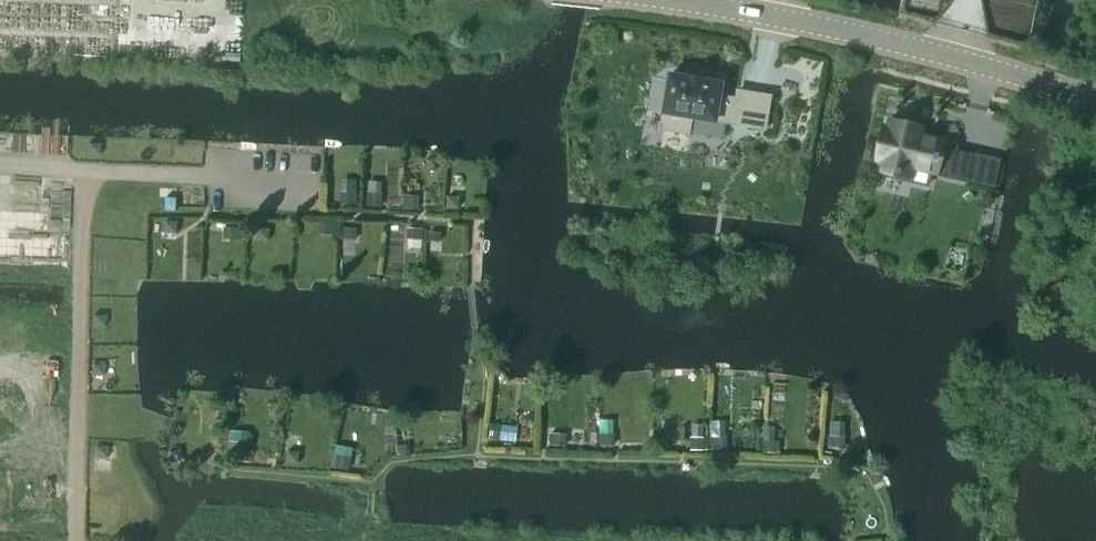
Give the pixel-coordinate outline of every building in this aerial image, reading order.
[(667,113),(664,131),(690,135),(692,118),(733,124),(734,124),(737,110),(719,107),(721,95),(723,84),(703,81),(703,79),(691,77),(690,79),(671,76),(664,113),(667,113)] [(756,94),(751,127),(766,130),(771,97),(756,94)] [(887,130),(880,160),(883,160),(882,168),(896,171),(896,173),(901,174),(901,172),(911,174),(913,167),(935,172),(936,164),(952,168),(950,175),(967,179),(973,154),(958,151),(958,150),(959,146),(957,146),(957,147),(945,144),(941,143),(941,142),(920,137),(921,131),(891,124),(890,131),(887,130)] [(88,144),(88,156),(99,156),(100,145),(88,144)] [(341,193),(341,205),(357,205),(357,194),(341,193)] [(367,207),(382,208),(382,194),(367,193),(367,207)] [(403,210),(418,210),(419,197),(403,196),(403,210)] [(450,197),(450,199),(447,199),(447,207),(450,207),(450,210),(460,210),(460,197),(450,197)] [(166,221),(165,233),(177,234),(177,222),(166,221)] [(319,233),(332,234),(333,223),(320,223),(319,233)] [(241,239),(241,229),(225,228),(224,238),(241,239)] [(256,228),(255,240),(271,241),(272,229),(256,228)] [(342,239),(357,239),(357,229),(342,229),(342,239)] [(407,229),(407,240),(423,240),(424,229),(407,229)] [(430,241),(441,241),(441,233),(430,233),(430,241)] [(1053,290),(1050,299),(1055,308),(1065,311),(1074,307),(1077,297),(1072,288),(1062,285),(1053,290)] [(92,316),(92,328),(105,328),(105,316),(92,316)] [(91,376),(103,377),(104,364),(92,364),(91,376)] [(177,418),(175,428),(185,430),(188,420),(177,418)] [(491,426),(489,440),(499,441),(501,427),(491,426)] [(614,433),(600,434),(600,446),(614,446),(614,433)] [(551,435),(550,445),(565,446),(566,436),(551,435)] [(829,436),(829,448),(844,449),(845,438),(829,436)] [(726,438),(710,438),(710,451),(726,450),(726,438)] [(704,439),(692,439),(692,451),(703,451),(704,439)] [(763,442),(762,454),(779,455),(780,442),(763,442)] [(233,443),(232,454),(246,455),(247,444),(233,443)] [(95,447),(95,459),(107,459),(107,447),(95,447)] [(409,447),(397,449),(398,458),(410,457),(409,447)] [(287,452),(286,465),(299,466),(300,453),(287,452)] [(335,457),(333,469),(348,472),(351,460),(335,457)]
